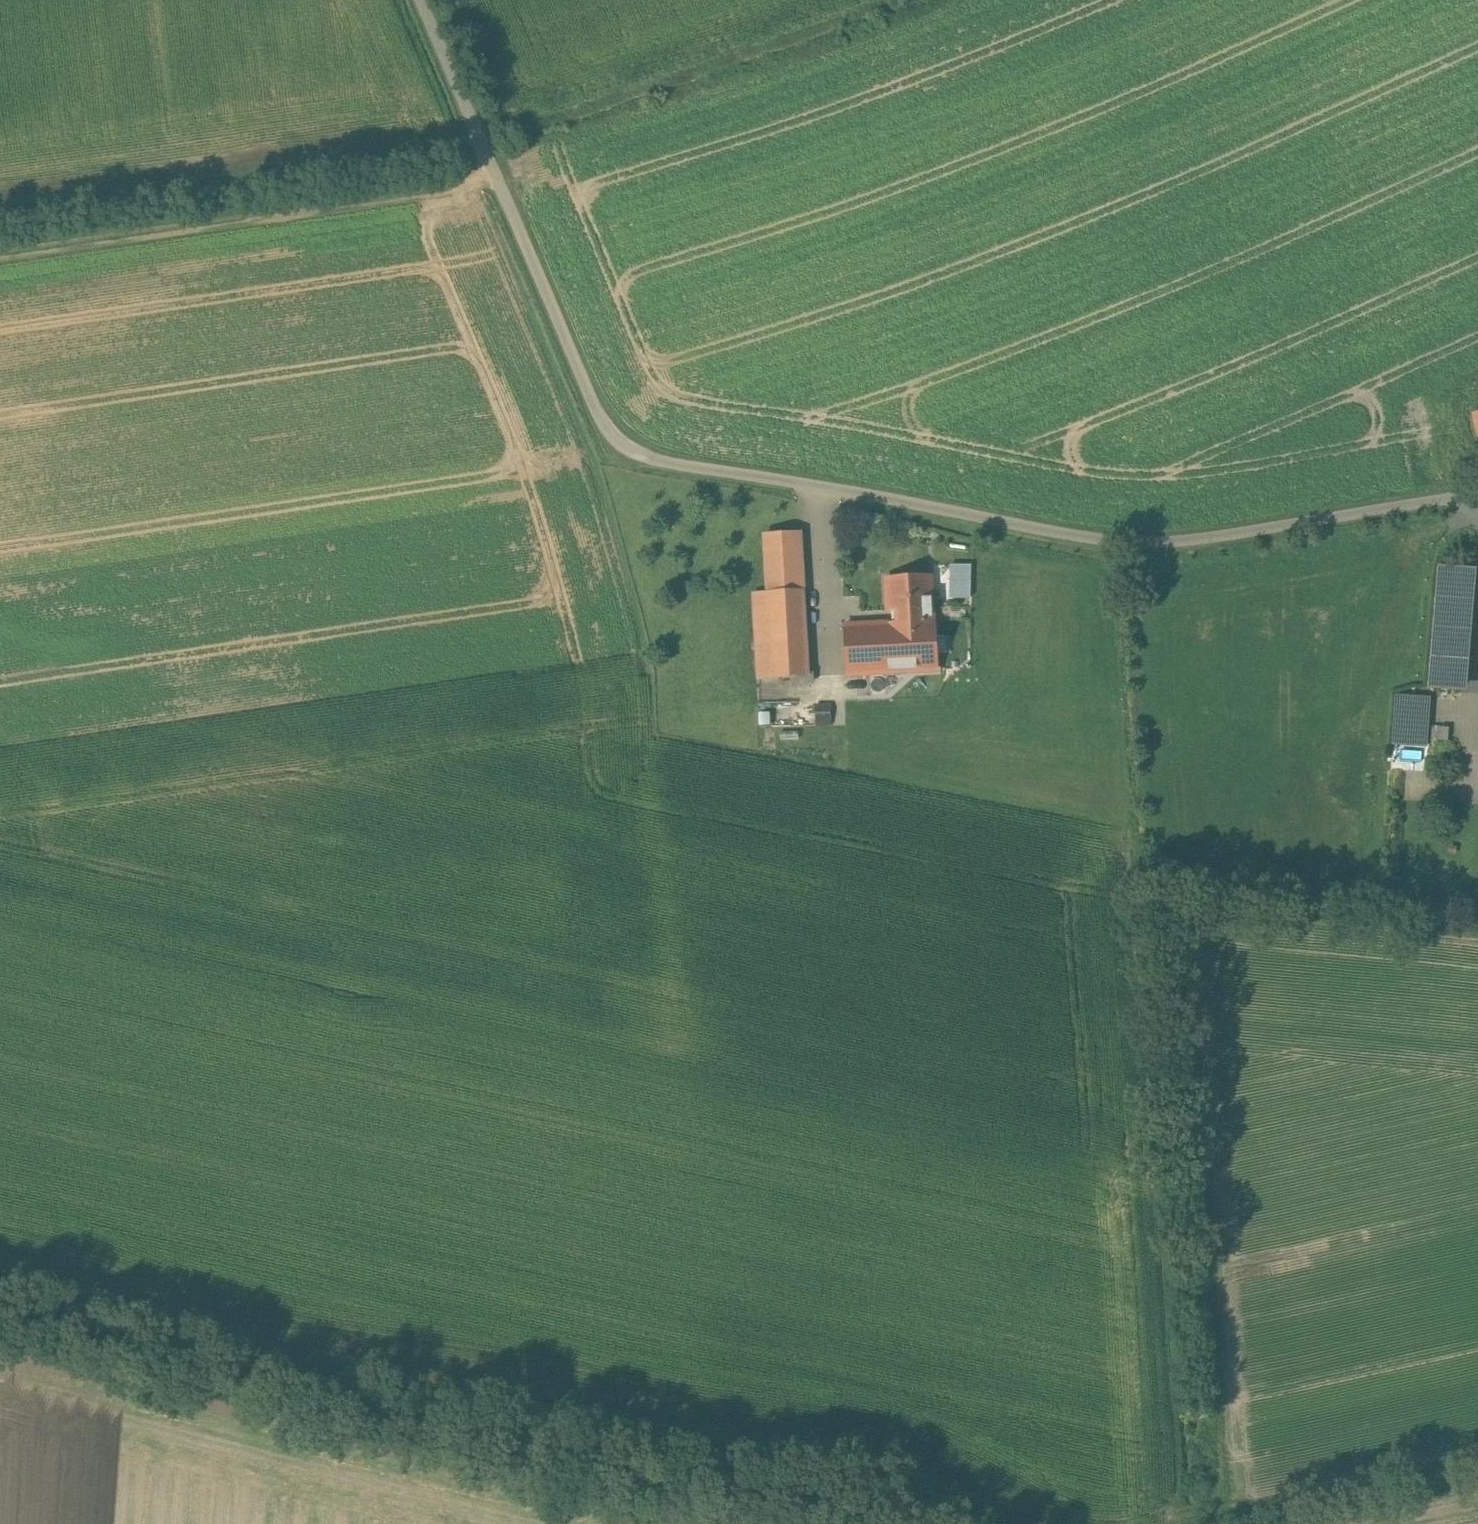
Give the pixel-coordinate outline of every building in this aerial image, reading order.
[(765,534),(768,592),(804,590),(800,532),(765,534)] [(1435,627),(1464,630),(1471,568),(1440,567),(1435,627)] [(889,623),(932,621),(929,578),(887,580),(889,623)] [(809,676),(804,590),(768,592),(753,593),(759,678),(809,676)] [(889,623),(844,625),(847,675),(935,670),(933,621),(932,621),(889,623)] [(1464,630),(1435,627),(1429,688),(1460,690),(1464,630)] [(1430,697),(1396,694),(1392,744),(1426,746),(1430,697)] [(1450,725),(1433,725),(1433,738),(1449,738),(1450,725)]
